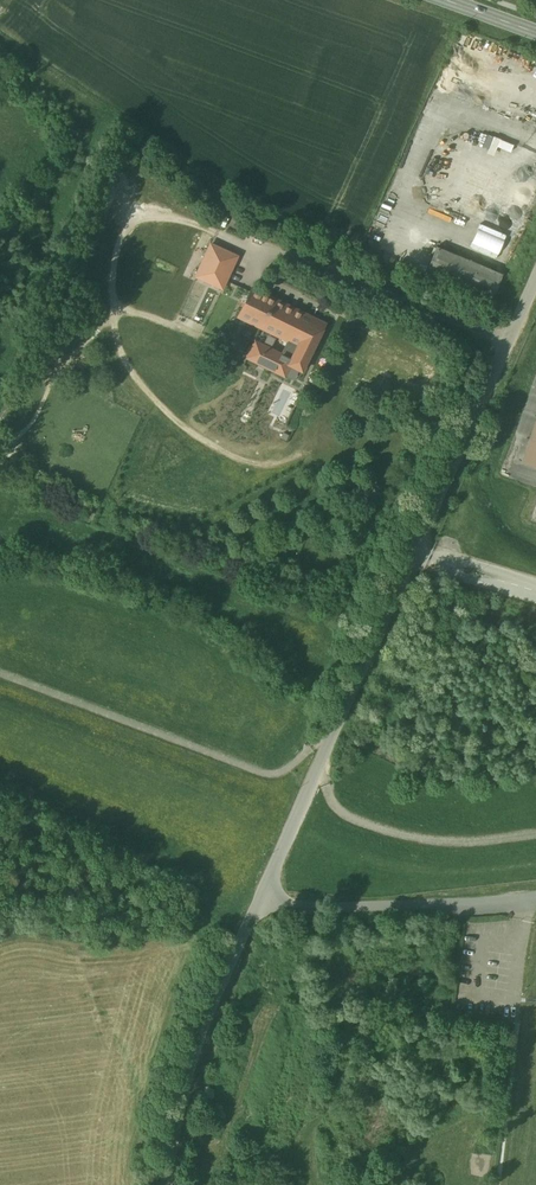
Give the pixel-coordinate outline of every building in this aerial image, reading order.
[(211,243),(181,308),(192,313),(208,320),(238,256),(211,243)] [(503,275),(437,247),(426,273),(492,301),(503,275)] [(278,354),(231,332),(225,344),(279,368),(283,361),(279,359),(302,312),(253,288),(239,316),(285,339),(278,354)] [(313,318),(302,312),(279,359),(283,361),(302,370),(322,331),(310,325),(313,318)] [(208,320),(192,313),(188,323),(203,330),(208,320)] [(521,461),(535,467),(535,422),(521,461)]
